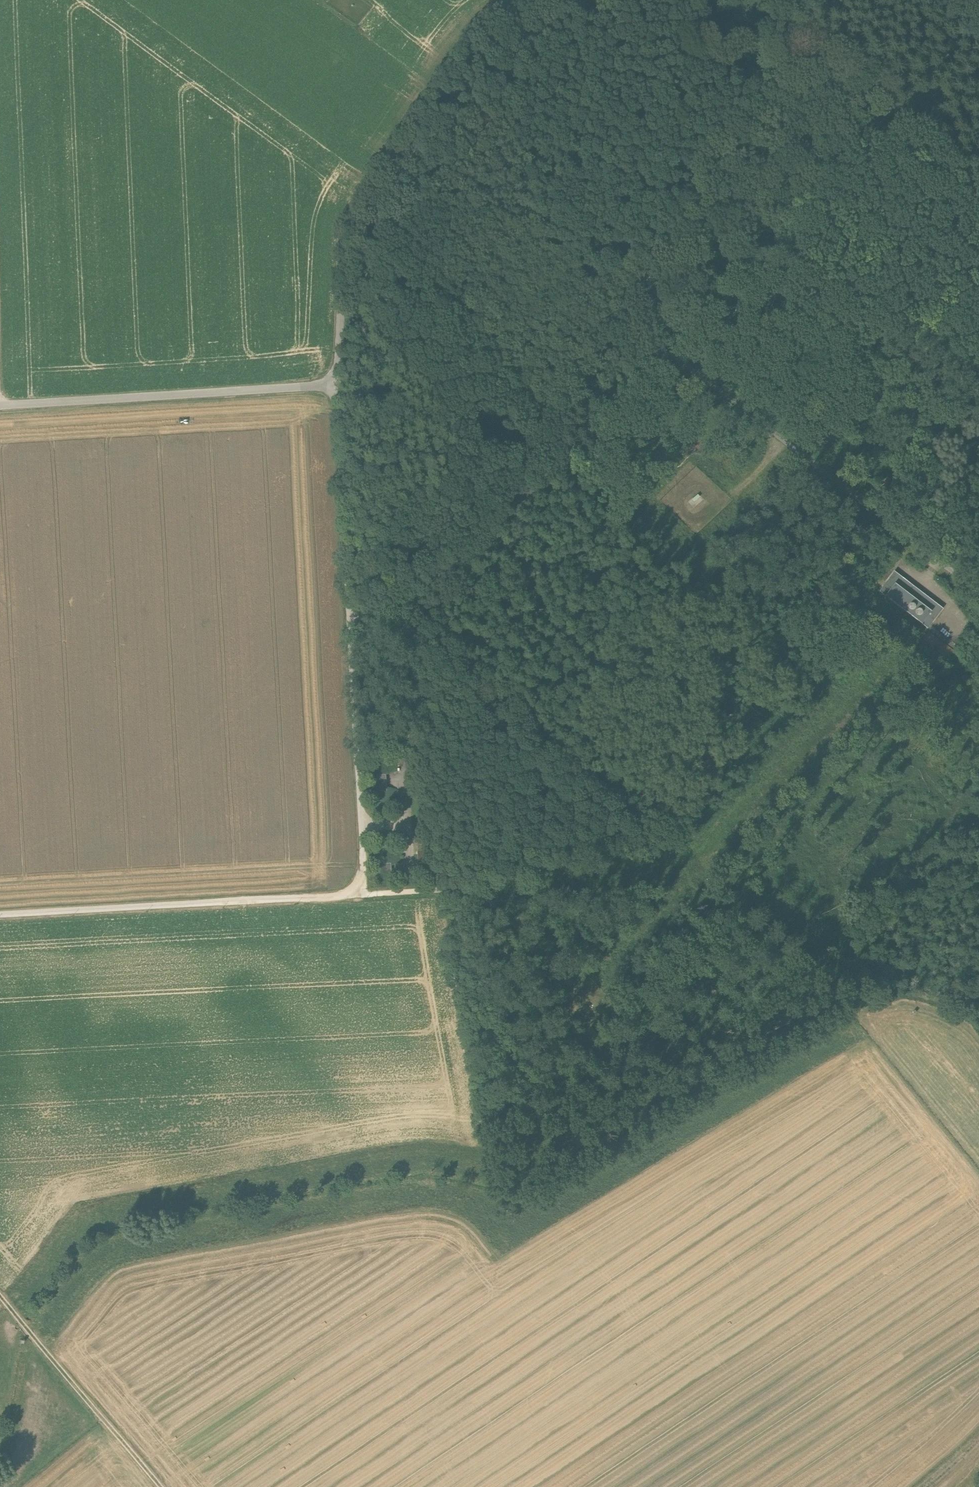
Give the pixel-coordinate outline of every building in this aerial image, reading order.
[(946,610),(896,573),(880,594),(931,631),(946,610)]
